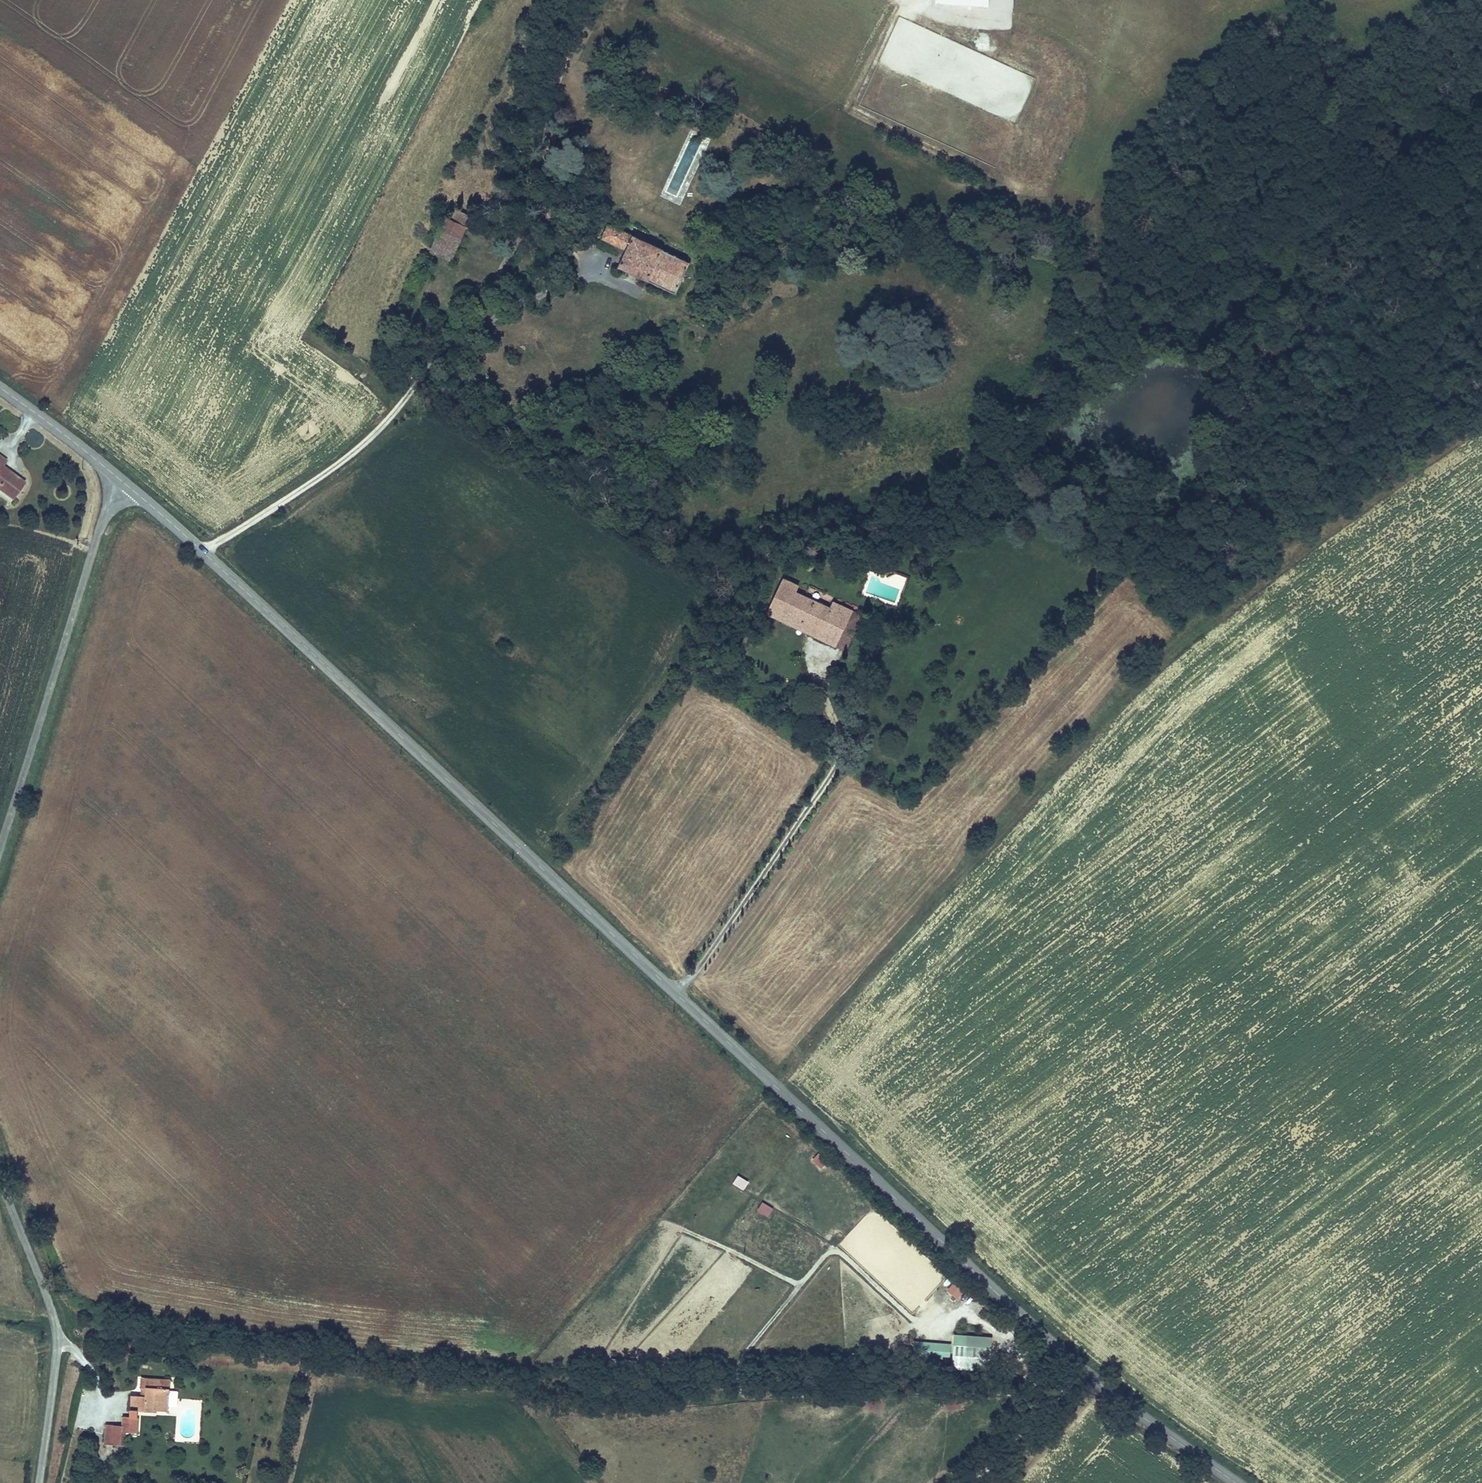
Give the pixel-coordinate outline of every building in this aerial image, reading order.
[(935,6),(989,9),(989,0),(935,0),(935,6)] [(467,228),(448,220),(438,239),(458,247),(467,228)] [(661,248),(662,246),(631,232),(630,234),(606,223),(599,238),(615,245),(612,253),(620,257),(616,265),(645,278),(646,276),(674,290),(688,261),(661,248)] [(438,239),(432,252),(452,261),(458,247),(438,239)] [(10,502),(22,486),(0,470),(0,494),(10,502)] [(781,576),(763,614),(844,652),(860,616),(851,612),(853,609),(831,599),(829,605),(794,589),(797,583),(781,576)] [(812,1161),(824,1166),(828,1158),(816,1152),(812,1161)] [(733,1183),(745,1189),(750,1180),(738,1174),(733,1183)] [(769,1215),(774,1206),(762,1201),(758,1210),(769,1215)] [(963,1288),(955,1280),(948,1287),(957,1295),(963,1288)] [(991,1335),(953,1332),(952,1352),(964,1353),(990,1355),(991,1335)] [(989,1368),(990,1355),(964,1353),(963,1366),(989,1368)] [(169,1403),(171,1376),(141,1374),(140,1391),(132,1391),(131,1416),(122,1416),(121,1426),(105,1425),(104,1444),(120,1445),(121,1433),(136,1434),(138,1409),(144,1409),(145,1403),(145,1397),(158,1398),(157,1403),(169,1403)] [(946,1396),(947,1405),(959,1405),(959,1396),(946,1396)] [(149,1407),(169,1409),(169,1403),(157,1403),(158,1398),(145,1397),(145,1403),(150,1403),(149,1407)]
